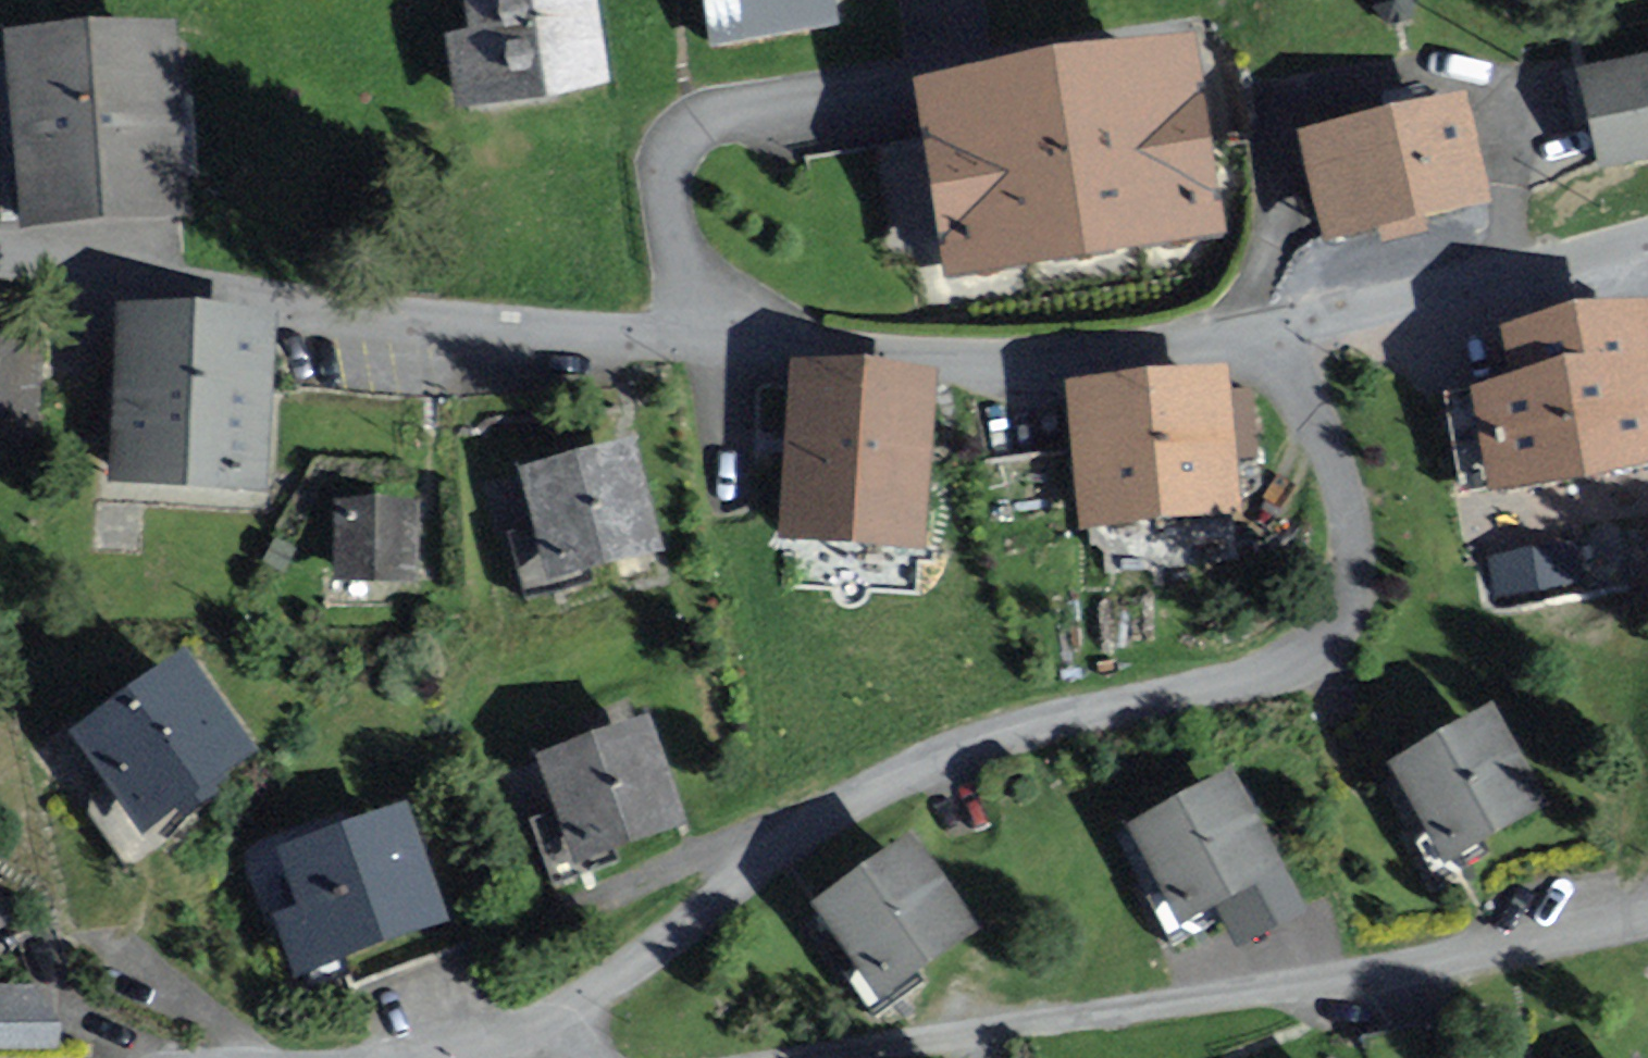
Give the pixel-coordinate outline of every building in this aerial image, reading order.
[(596,0),(462,0),(469,44),(445,48),(456,117),(611,93),(596,0)] [(714,39),(839,16),(836,0),(706,0),(714,39)] [(1379,4),(1391,18),(1408,15),(1414,0),(1379,0),(1379,4)] [(177,21),(7,32),(19,220),(189,209),(177,21)] [(922,84),(952,268),(1217,226),(1188,41),(922,84)] [(1598,178),(1647,166),(1647,63),(1575,81),(1598,178)] [(1300,131),(1326,239),(1491,199),(1465,91),(1300,131)] [(918,138),(883,146),(900,218),(934,210),(918,138)] [(1496,483),(1566,470),(1647,455),(1647,311),(1645,293),(1499,321),(1510,375),(1477,381),(1496,483)] [(121,316),(113,487),(272,495),(280,324),(121,316)] [(0,328),(0,414),(39,417),(45,332),(0,328)] [(787,532),(919,541),(930,374),(798,366),(787,532)] [(1091,519),(1233,506),(1221,376),(1079,389),(1091,519)] [(525,465),(555,578),(654,552),(624,439),(525,465)] [(338,575),(416,576),(417,499),(338,499),(338,575)] [(1572,544),(1492,559),(1499,593),(1578,579),(1572,544)] [(68,731),(142,832),(258,748),(184,646),(68,731)] [(1492,703),(1388,763),(1444,860),(1548,801),(1492,703)] [(577,853),(678,819),(643,718),(543,753),(577,853)] [(1232,767),(1126,824),(1179,922),(1285,865),(1232,767)] [(301,970),(446,911),(402,804),(287,851),(309,905),(280,917),(301,970)] [(913,831),(813,899),(879,995),(979,926),(913,831)] [(18,913),(0,885),(0,924),(18,913)] [(0,988),(0,1046),(59,1047),(59,989),(0,988)]
